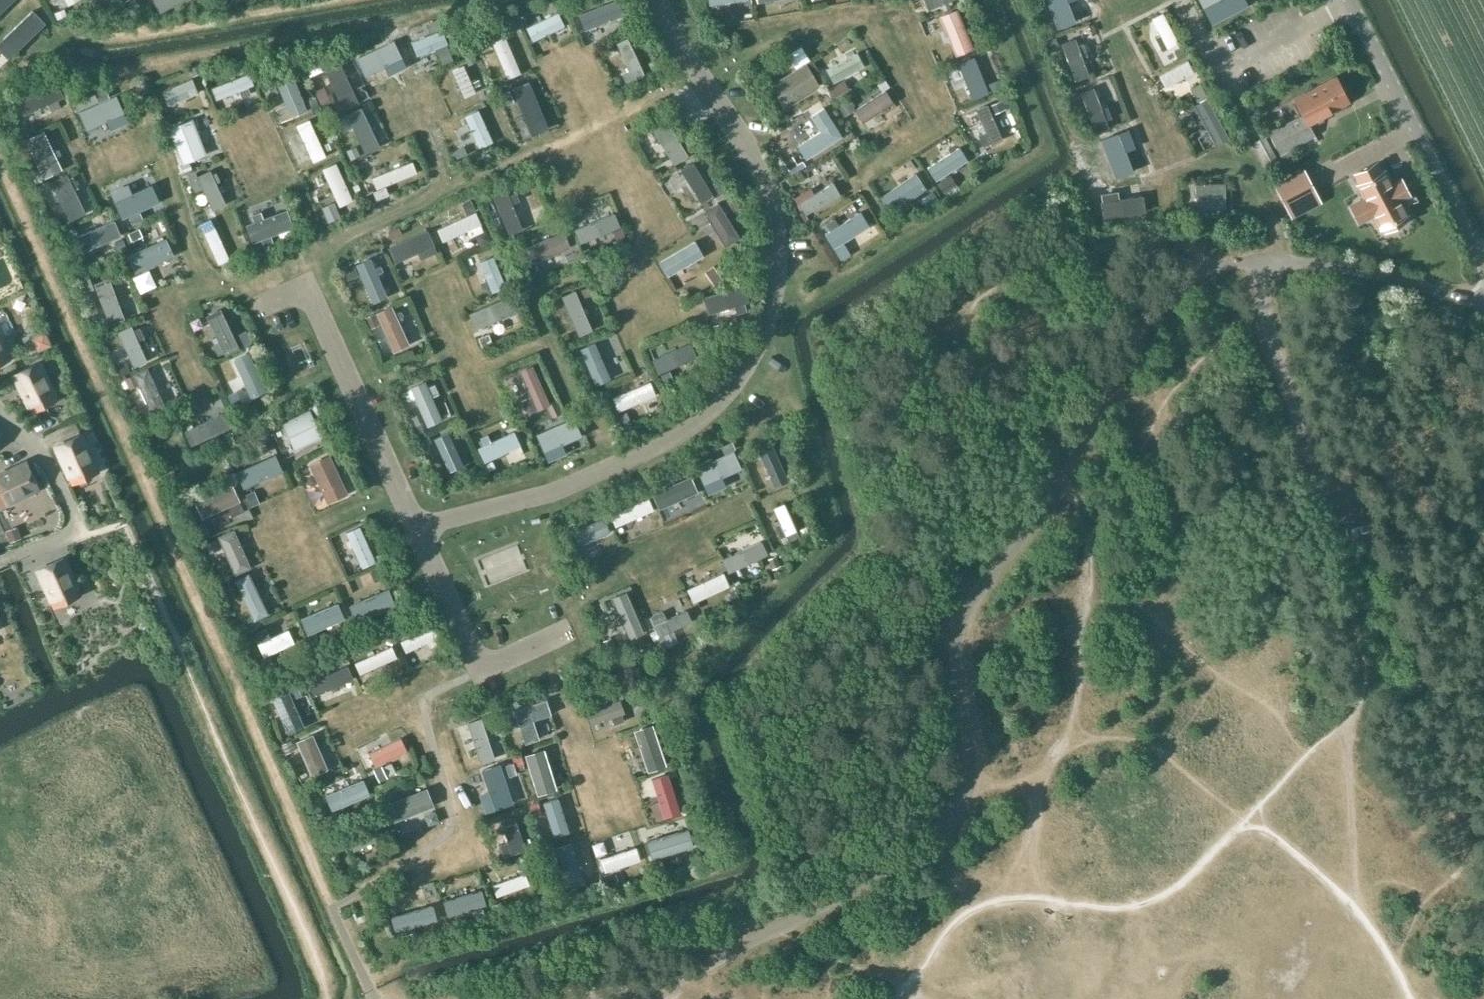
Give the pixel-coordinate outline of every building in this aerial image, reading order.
[(1312,126),(1325,120),(1321,115),(1348,102),(1336,76),(1294,98),(1294,99),(1290,101),(1298,116),(1268,131),(1280,154),(1316,135),(1312,126)] [(1265,164),(1277,158),(1266,135),(1253,142),(1265,164)] [(1377,162),(1355,174),(1357,178),(1356,178),(1359,184),(1358,185),(1365,198),(1360,200),(1368,217),(1373,214),(1380,227),(1382,226),(1385,230),(1407,218),(1404,214),(1407,213),(1400,200),(1404,198),(1395,181),(1391,183),(1385,170),(1382,172),(1377,162)] [(1307,169),(1277,185),(1289,208),(1319,193),(1307,169)] [(1197,210),(1226,209),(1224,182),(1195,183),(1197,210)] [(1221,220),(1230,220),(1230,211),(1220,211),(1221,220)] [(10,357),(0,338),(0,362),(10,357)] [(40,362),(14,374),(32,410),(57,397),(40,362)] [(82,434),(57,445),(73,482),(99,470),(82,434)] [(0,474),(0,500),(2,504),(38,487),(27,462),(0,474)] [(64,557),(38,569),(55,605),(80,594),(64,557)]
